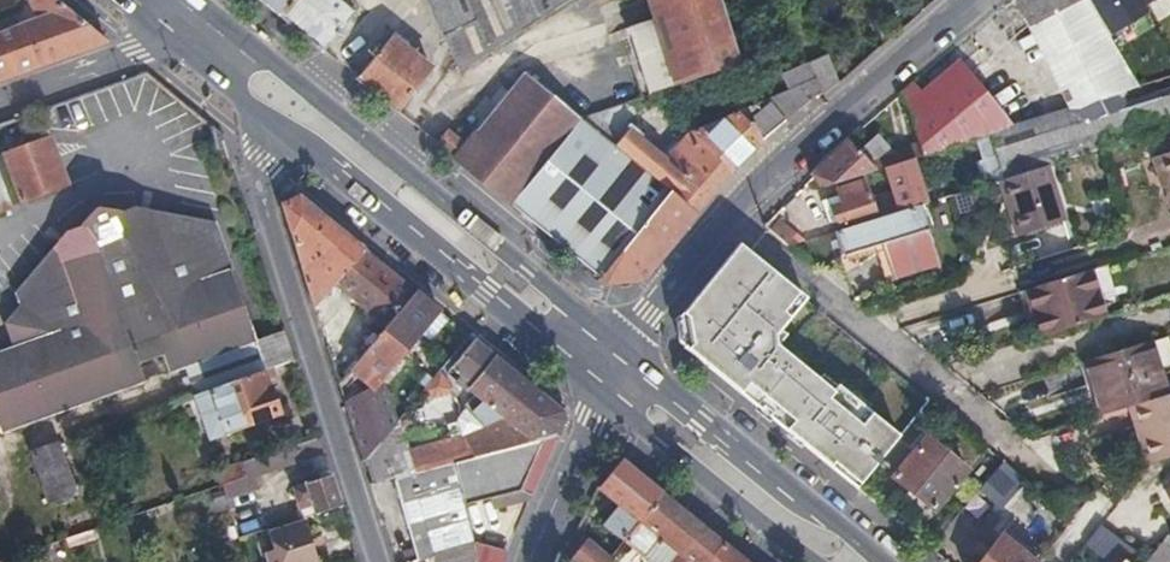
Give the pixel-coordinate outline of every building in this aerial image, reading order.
[(104,39),(56,0),(23,0),(22,1),(29,23),(0,34),(0,77),(104,39)] [(282,19),(297,0),(258,0),(282,19)] [(282,19),(321,51),(355,12),(340,0),(297,0),(282,19)] [(443,37),(478,21),(471,2),(476,0),(425,0),(443,37)] [(463,79),(481,61),(527,30),(511,0),(476,0),(471,2),(478,21),(443,37),(463,79)] [(527,30),(572,0),(511,0),(527,30)] [(645,96),(675,85),(738,61),(718,0),(655,0),(661,20),(624,31),(645,96)] [(1078,104),(1079,104),(1096,99),(1137,85),(1088,0),(1013,0),(1078,104)] [(1131,30),(1169,7),(1169,0),(1113,0),(1131,30)] [(356,79),(396,112),(431,70),(390,37),(356,79)] [(815,78),(820,90),(831,80),(824,59),(809,64),(815,78)] [(955,72),(932,89),(928,92),(935,99),(928,106),(931,109),(963,80),(955,72)] [(436,144),(510,204),(578,122),(579,122),(521,76),(466,144),(447,129),(436,144)] [(918,142),(922,156),(988,134),(1010,127),(963,80),(931,109),(928,106),(935,99),(928,92),(932,89),(920,76),(897,96),(907,110),(918,142)] [(692,129),(735,169),(765,134),(820,90),(815,78),(691,128),(692,129)] [(831,80),(820,90),(822,96),(833,87),(831,80)] [(988,134),(1002,182),(1045,168),(1100,151),(1169,130),(1169,90),(1083,118),(1079,104),(1078,104),(1010,127),(988,134)] [(0,120),(0,159),(3,158),(20,202),(70,184),(43,105),(0,120)] [(578,122),(510,204),(543,231),(607,282),(642,280),(697,215),(623,156),(579,122),(578,122)] [(623,156),(697,215),(735,169),(692,129),(664,162),(654,154),(661,147),(656,143),(623,156)] [(810,177),(813,180),(821,189),(922,156),(918,142),(891,153),(876,134),(856,150),(847,140),(840,147),(810,177)] [(1166,187),(1169,199),(1169,155),(1158,159),(1166,187)] [(1159,189),(1166,187),(1158,159),(1151,161),(1159,189)] [(845,219),(847,223),(875,215),(877,220),(906,211),(920,207),(928,205),(916,167),(884,177),(891,201),(872,207),(865,181),(836,189),(839,199),(820,205),(827,224),(845,219)] [(1045,168),(1002,182),(999,183),(1004,199),(1011,202),(1021,233),(1061,222),(1045,168)] [(13,206),(0,176),(0,210),(13,206)] [(953,194),(959,213),(976,208),(970,189),(953,194)] [(341,269),(360,247),(298,195),(281,204),(314,306),(334,282),(341,288),(350,277),(341,269)] [(1011,202),(1004,199),(1015,235),(1021,233),(1011,202)] [(33,297),(27,305),(59,412),(184,366),(194,395),(220,385),(264,369),(293,358),(284,331),(257,340),(213,218),(141,204),(125,210),(97,205),(81,224),(69,227),(27,279),(33,297)] [(877,220),(834,234),(841,256),(879,245),(888,281),(937,265),(920,207),(906,211),(877,220)] [(780,221),(769,231),(789,248),(803,243),(780,221)] [(800,404),(780,426),(853,486),(880,454),(920,405),(926,397),(742,248),(737,244),(677,321),(677,324),(719,357),(730,345),(800,404)] [(385,324),(412,290),(360,247),(341,269),(350,277),(341,288),(385,324)] [(1014,295),(1028,339),(1092,320),(1078,275),(1014,295)] [(395,423),(407,408),(378,382),(436,310),(412,290),(385,324),(361,353),(347,370),(361,391),(344,403),(363,462),(395,423)] [(27,305),(17,317),(25,345),(0,354),(0,432),(0,433),(59,412),(27,305)] [(563,416),(469,337),(447,366),(457,376),(454,379),(466,390),(468,387),(503,419),(450,448),(457,463),(552,441),(563,416)] [(349,341),(327,347),(338,382),(347,370),(361,353),(349,341)] [(1094,396),(1099,414),(1118,408),(1165,395),(1149,341),(1091,358),(1100,394),(1094,396)] [(1083,361),(1094,396),(1100,394),(1091,358),(1083,361)] [(281,412),(264,369),(220,385),(237,427),(281,412)] [(1145,464),(1169,457),(1169,393),(1165,395),(1118,408),(1129,445),(1135,443),(1140,465),(1145,464)] [(920,405),(935,416),(940,409),(926,397),(920,405)] [(920,405),(880,454),(894,466),(935,416),(920,405)] [(395,477),(425,470),(395,423),(363,462),(364,466),(370,483),(395,477)] [(933,509),(965,470),(943,452),(947,447),(930,433),(893,477),(933,509)] [(323,451),(318,434),(217,468),(220,480),(225,494),(249,486),(246,476),(269,468),(270,470),(323,451)] [(552,441),(457,463),(452,464),(463,505),(533,486),(552,441)] [(600,495),(621,464),(594,442),(549,546),(566,560),(582,540),(572,532),(600,495)] [(1135,443),(1129,445),(1135,466),(1140,465),(1135,443)] [(78,492),(61,444),(31,454),(48,503),(78,492)] [(965,470),(981,484),(1002,459),(985,445),(965,470)] [(981,484),(978,488),(1001,507),(1024,477),(1002,459),(981,484)] [(463,505),(452,464),(425,470),(395,477),(420,560),(435,556),(474,545),(463,505)] [(638,524),(660,496),(621,464),(600,495),(621,511),(638,524)] [(311,503),(312,508),(314,513),(340,505),(330,473),(293,486),(299,506),(311,503)] [(1166,488),(1161,492),(1169,508),(1169,494),(1166,488)] [(721,547),(691,523),(660,496),(638,524),(621,547),(609,561),(709,561),(721,547)] [(621,547),(638,524),(621,511),(604,534),(621,547)] [(303,517),(265,530),(270,548),(264,550),(268,561),(317,561),(303,517)] [(1086,544),(1108,561),(1128,561),(1139,555),(1101,524),(1086,544)] [(5,555),(9,554),(0,531),(0,557),(5,555)] [(982,561),(1031,561),(1001,537),(982,561)] [(582,540),(566,560),(569,561),(609,561),(582,540)] [(474,545),(435,556),(438,561),(478,561),(474,545)] [(721,547),(709,561),(740,561),(721,547)] [(1161,548),(1151,561),(1169,561),(1169,554),(1161,548)]
